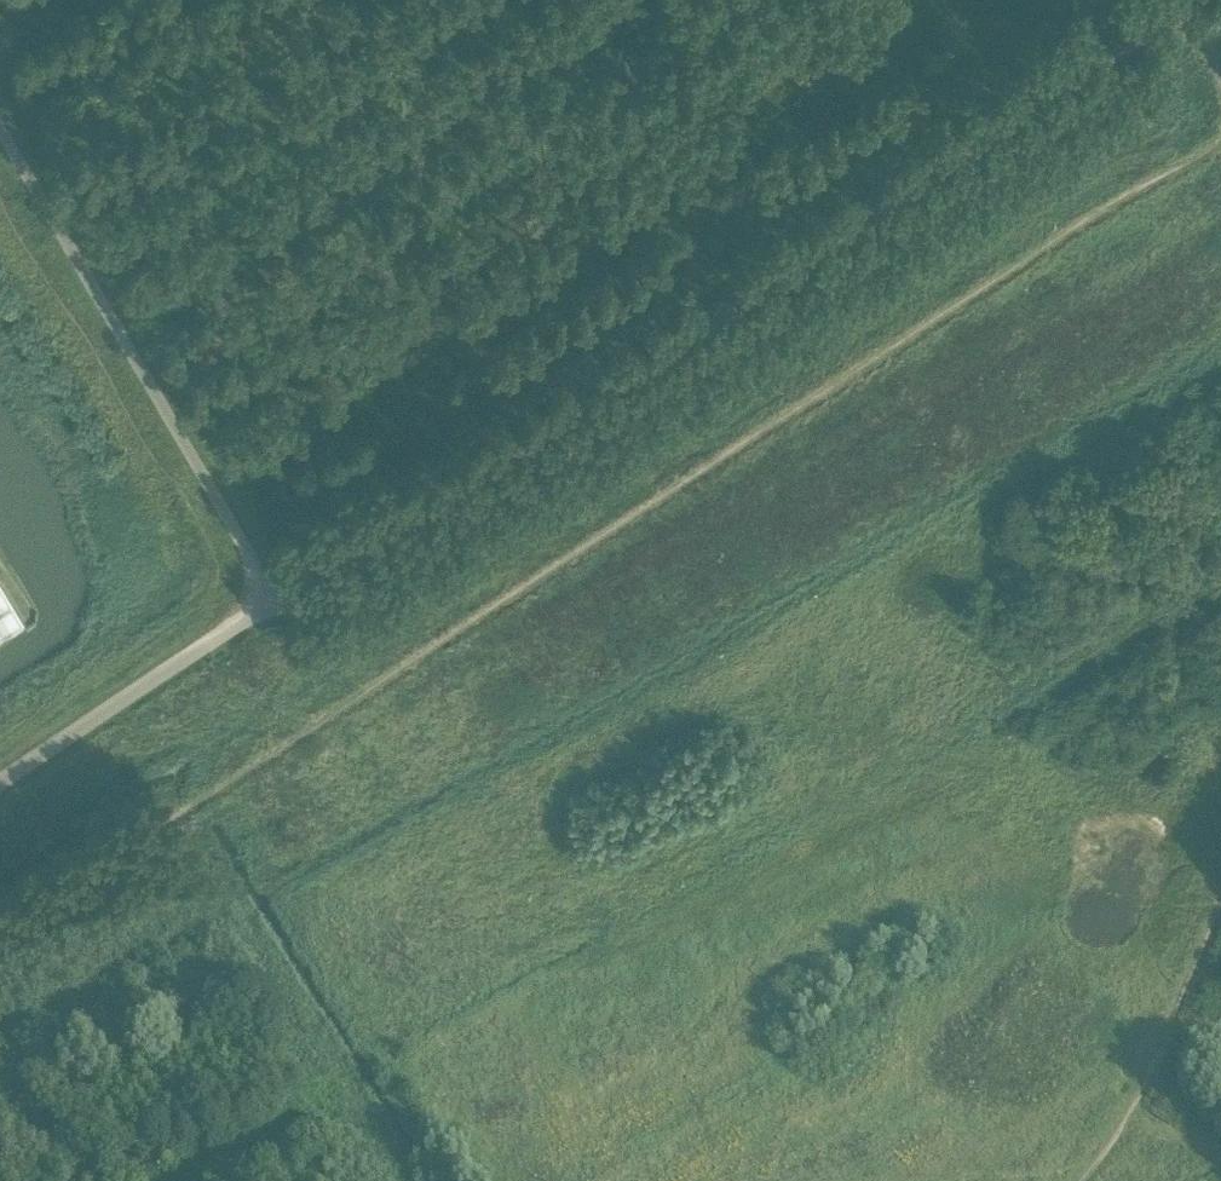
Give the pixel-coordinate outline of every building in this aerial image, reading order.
[(25,618),(0,577),(0,633),(25,618)]
